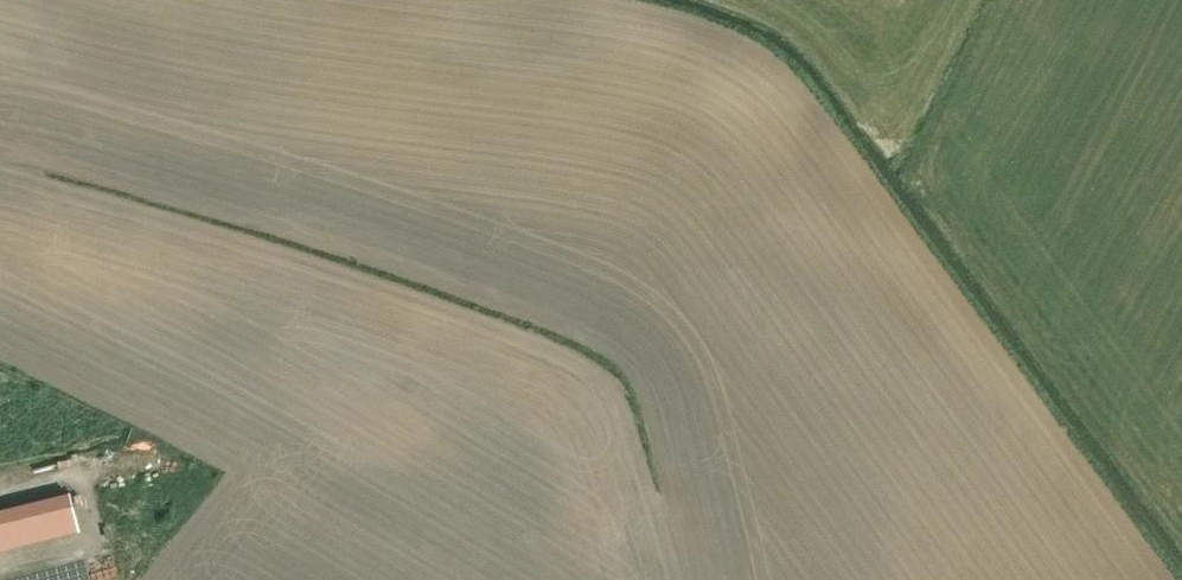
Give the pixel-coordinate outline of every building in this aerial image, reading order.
[(39,506),(41,530),(85,527),(83,503),(39,506)] [(0,524),(0,550),(8,549),(5,523),(0,524)]
